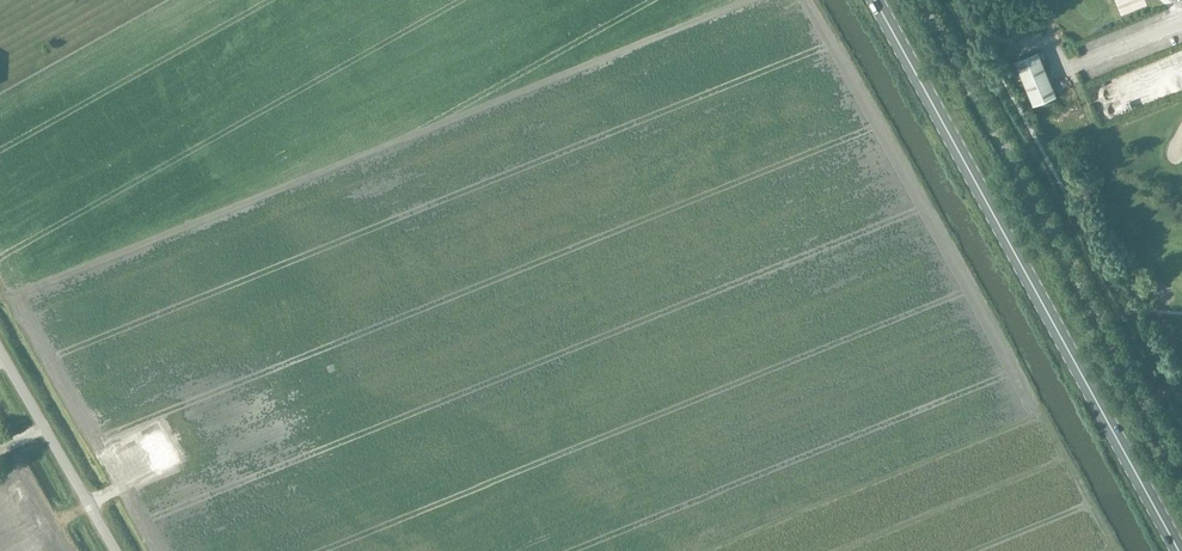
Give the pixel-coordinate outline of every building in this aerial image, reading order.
[(1097,33),(1088,37),(1091,45),(1100,41),(1097,33)] [(1037,50),(1015,59),(1033,104),(1056,95),(1037,50)]
